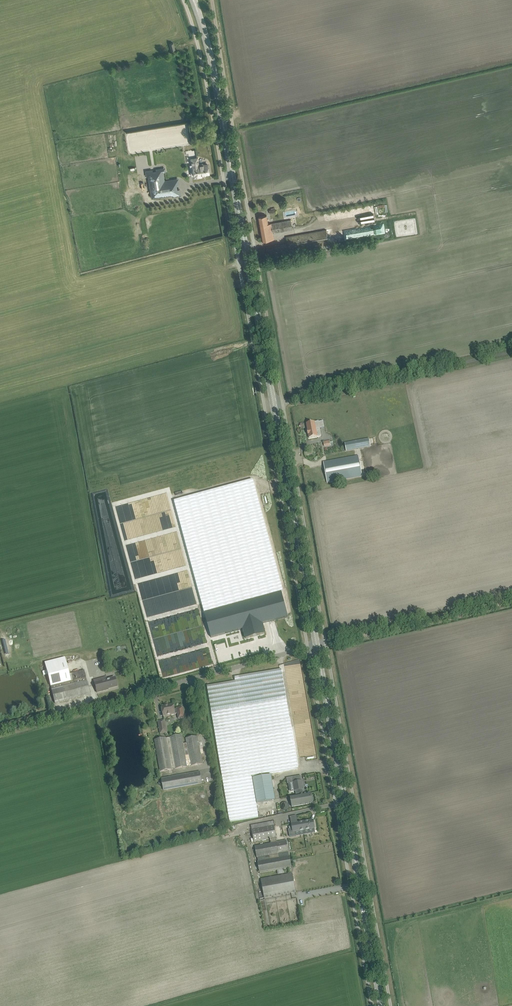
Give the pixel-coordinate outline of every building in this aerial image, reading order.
[(200,176),(200,175),(209,173),(208,164),(199,166),(197,158),(192,159),(192,165),(191,165),(192,175),(194,175),(194,177),(200,176)] [(161,171),(148,172),(152,198),(175,194),(173,181),(163,183),(162,182),(161,171)] [(258,217),(260,226),(268,225),(268,224),(267,215),(258,217)] [(260,226),(263,241),(274,239),(273,234),(293,230),(291,220),(268,224),(268,225),(260,226)] [(326,230),(286,237),(287,243),(289,251),(329,243),(326,230)] [(280,244),(267,247),(268,255),(281,252),(280,244)] [(315,422),(307,423),(308,431),(307,431),(308,435),(309,435),(309,438),(317,437),(317,436),(321,436),(319,421),(315,422)] [(345,443),(346,451),(370,447),(369,438),(345,443)] [(323,462),(327,483),(363,476),(359,456),(323,462)] [(253,480),(174,501),(205,614),(211,638),(243,629),(246,639),(265,633),(262,624),(288,617),(282,593),(281,592),(283,591),(253,480)] [(69,674),(64,657),(45,662),(55,703),(90,694),(84,670),(69,674)] [(211,711),(217,743),(230,822),(259,817),(256,798),(252,776),(256,775),(298,768),(282,670),(235,677),(235,681),(207,686),(211,711)] [(107,679),(106,677),(94,680),(96,688),(97,692),(108,690),(107,688),(117,686),(114,677),(107,679)] [(174,709),(174,704),(169,705),(162,706),(163,716),(178,714),(179,719),(184,718),(182,708),(174,709)] [(160,734),(167,732),(165,720),(158,721),(160,734)] [(183,744),(182,735),(155,740),(160,771),(203,764),(201,753),(203,753),(202,747),(203,747),(202,741),(199,742),(198,736),(186,738),(187,743),(183,744)] [(164,790),(202,783),(200,771),(161,778),(164,790)] [(252,776),(256,798),(257,803),(275,800),(271,775),(256,777),(256,775),(252,776)] [(311,793),(304,794),(303,789),(302,781),(294,782),(295,791),(296,796),(290,797),(292,807),(313,803),(311,793)] [(281,804),(283,810),(290,808),(287,802),(281,804)] [(293,832),(293,835),(298,835),(297,831),(305,830),(310,829),(315,828),(314,820),(309,820),(297,822),(291,823),(293,832)] [(277,842),(276,838),(273,821),(268,822),(269,827),(252,830),(254,842),(270,839),(271,843),(255,846),(257,858),(258,861),(260,873),(277,870),(278,874),(284,873),(283,869),(291,867),(289,855),(289,856),(288,852),(289,852),(286,840),(277,842)] [(264,898),(296,892),(292,873),(261,879),(264,898)]
